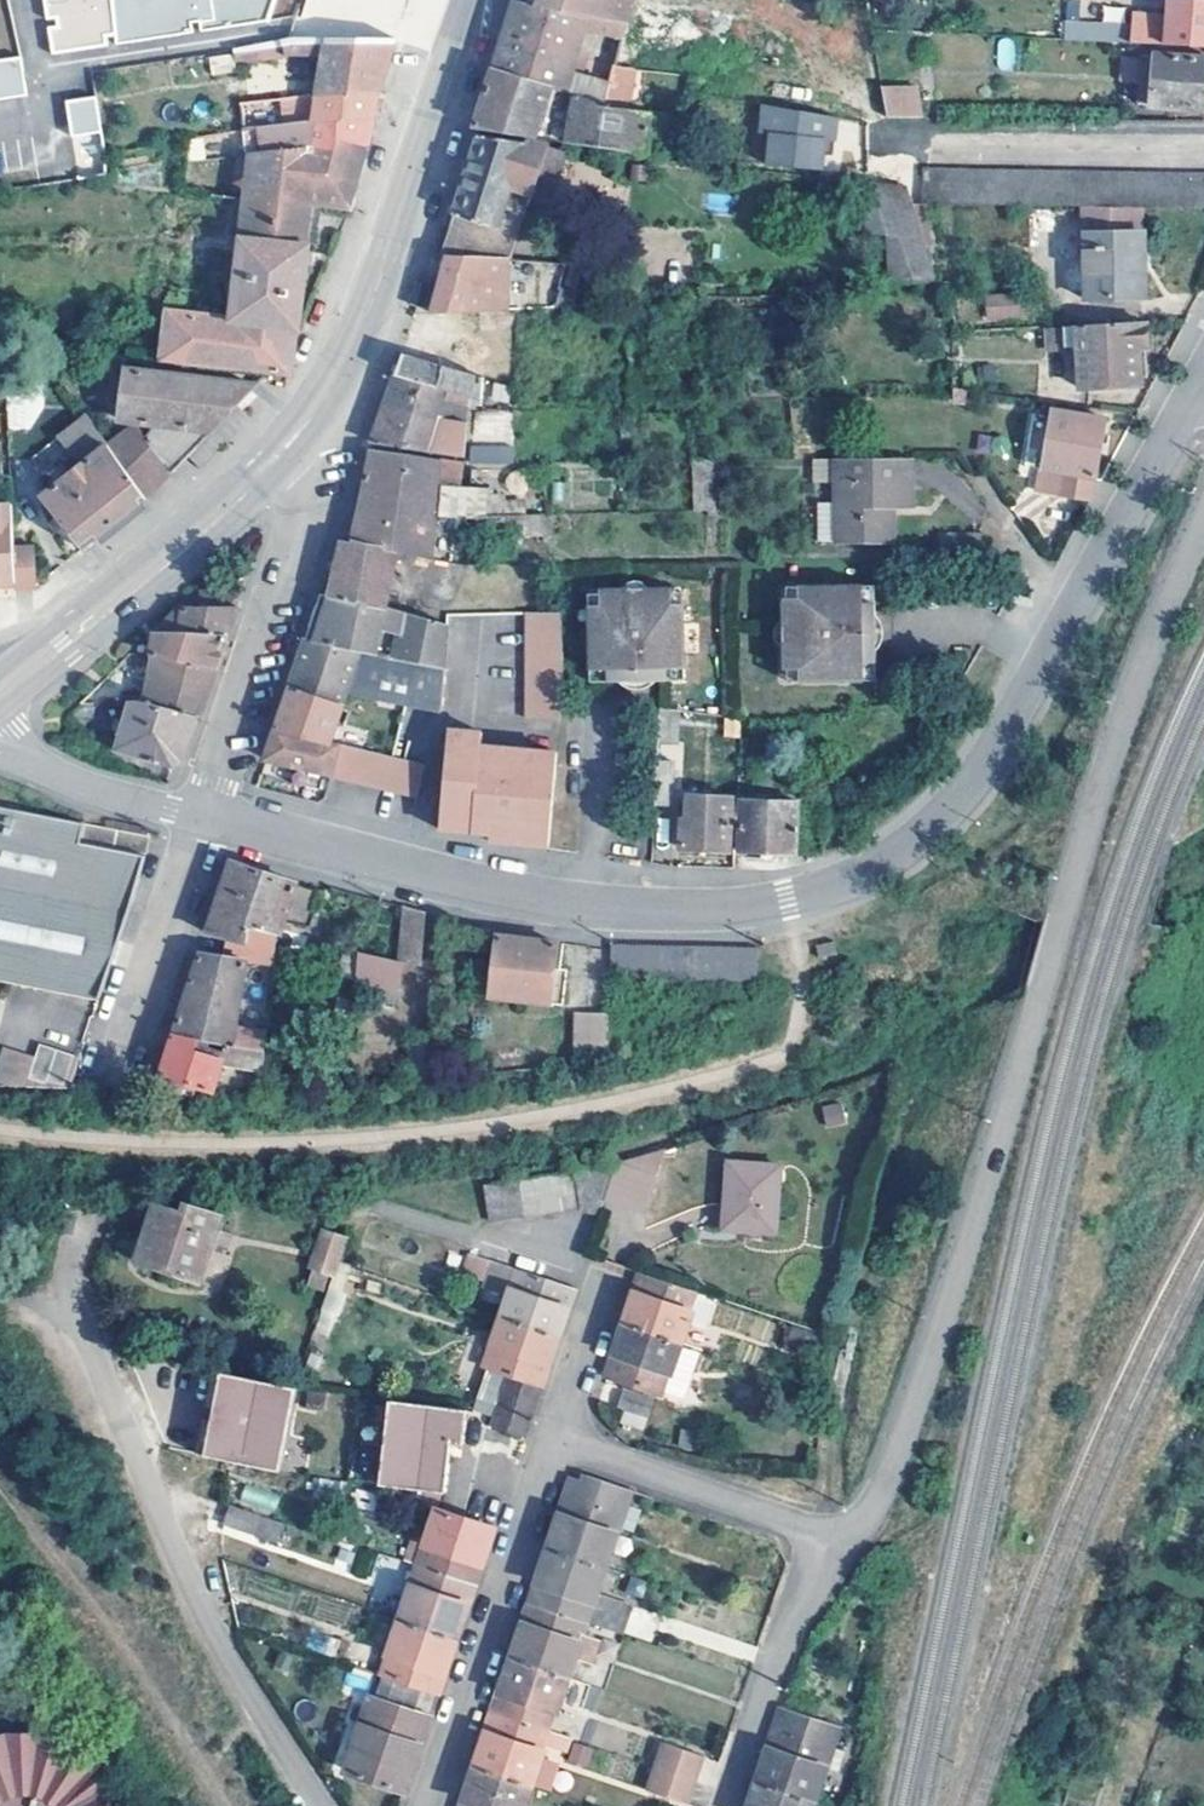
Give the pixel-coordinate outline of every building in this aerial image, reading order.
[(48,18),(57,17),(59,28),(50,29),(53,54),(107,46),(106,37),(114,36),(115,45),(193,33),(191,24),(199,23),(201,32),(268,21),(276,0),(45,0),(48,18)] [(493,66),(604,100),(604,105),(626,109),(626,106),(634,68),(614,63),(609,79),(572,69),(585,27),(620,37),(624,20),(530,0),(514,0),(505,29),(493,66)] [(624,20),(629,0),(530,0),(624,20)] [(1171,22),(1142,21),(1141,40),(1203,43),(1203,0),(1172,0),(1171,22)] [(1103,6),(1102,21),(1065,19),(1063,39),(1119,43),(1122,8),(1103,6)] [(624,20),(620,37),(614,63),(634,68),(642,24),(624,20)] [(199,23),(191,24),(193,33),(201,32),(199,23)] [(114,36),(106,37),(107,46),(115,45),(114,36)] [(284,41),(285,52),(324,51),(326,36),(284,41)] [(318,90),(377,88),(384,68),(393,39),(326,36),(324,51),(318,90)] [(1015,68),(1015,37),(997,37),(997,68),(1015,68)] [(236,58),(285,52),(284,41),(235,48),(236,50),(236,58)] [(1157,52),(1143,51),(1141,81),(1154,82),(1157,52)] [(1157,52),(1154,82),(1141,81),(1140,98),(1151,100),(1151,104),(1203,106),(1203,55),(1157,52)] [(0,60),(0,100),(27,96),(21,57),(0,60)] [(684,112),(626,106),(626,109),(604,105),(604,100),(493,66),(490,77),(476,125),(598,142),(679,152),(684,112)] [(912,115),(912,85),(878,85),(885,115),(912,115)] [(377,88),(318,90),(317,94),(313,116),(373,114),(373,104),(376,94),(377,88)] [(98,97),(67,102),(79,179),(108,174),(108,151),(98,97)] [(766,130),(765,167),(831,169),(833,111),(760,108),(759,130),(766,130)] [(372,123),(373,114),(313,116),(309,143),(369,140),(372,123)] [(245,150),(250,150),(295,144),(295,118),(246,124),(246,127),(243,127),(245,145),(245,150)] [(481,253),(508,256),(509,256),(547,142),(480,132),(469,166),(450,221),(440,254),(447,255),(481,257),(481,253)] [(245,194),(321,202),(352,205),(366,151),(369,140),(309,143),(308,143),(295,144),(250,150),(248,164),(245,194)] [(245,150),(245,145),(238,145),(238,163),(248,164),(250,150),(245,150)] [(1144,205),(1203,206),(1203,170),(923,164),(922,201),(1099,205),(1144,205)] [(903,183),(867,179),(863,230),(881,232),(893,285),(935,281),(909,201),(903,183)] [(169,307),(164,355),(268,369),(293,371),(297,327),(301,326),(302,324),(309,262),(310,248),(311,243),(307,242),(309,228),(319,229),(321,202),(245,194),(233,316),(169,307)] [(1144,205),(1099,205),(1100,230),(1087,229),(1088,296),(1145,295),(1144,205)] [(506,308),(508,256),(481,253),(481,257),(447,255),(445,263),(441,280),(431,280),(425,279),(415,309),(440,309),(506,308)] [(575,288),(560,287),(556,306),(575,304),(575,288)] [(1017,299),(989,301),(990,320),(1018,318),(1017,299)] [(440,309),(415,309),(401,350),(404,351),(485,374),(486,350),(469,345),(475,320),(440,309)] [(1148,346),(1145,319),(1078,324),(1079,346),(1081,385),(1140,381),(1138,345),(1148,346)] [(1079,346),(1078,324),(1064,324),(1065,346),(1079,346)] [(1043,327),(1045,351),(1061,350),(1060,326),(1043,327)] [(116,371),(127,369),(130,351),(115,349),(112,371),(116,371)] [(130,351),(127,369),(123,396),(121,414),(139,416),(136,420),(175,465),(218,421),(257,380),(268,369),(164,355),(130,351)] [(399,365),(397,371),(450,385),(446,396),(468,403),(484,401),(485,374),(404,351),(399,365)] [(123,396),(127,369),(116,371),(112,396),(123,396)] [(467,419),(442,413),(446,396),(450,385),(397,371),(387,399),(383,411),(372,440),(464,454),(467,419)] [(966,387),(951,384),(951,390),(950,397),(965,397),(966,387)] [(35,427),(33,398),(6,401),(9,429),(35,427)] [(1104,415),(1052,407),(1042,466),(1062,469),(1060,489),(1060,490),(1092,496),(1094,493),(1104,415)] [(146,496),(175,465),(136,420),(108,442),(146,496)] [(146,496),(108,442),(42,494),(83,546),(146,496)] [(500,461),(501,445),(472,445),(471,462),(500,461)] [(353,530),(350,540),(399,550),(433,556),(433,553),(435,513),(438,480),(440,457),(373,446),(353,530)] [(905,536),(905,501),(922,500),(920,454),(847,455),(848,498),(829,498),(831,538),(905,536)] [(440,457),(438,480),(462,482),(463,462),(464,460),(440,457)] [(720,482),(720,457),(699,458),(700,483),(720,482)] [(1062,469),(1042,466),(1040,485),(1060,489),(1062,469)] [(489,473),(470,472),(467,485),(464,513),(479,512),(482,484),(487,485),(489,473)] [(462,482),(438,480),(435,513),(460,513),(462,482)] [(721,508),(720,482),(700,483),(701,508),(721,508)] [(6,579),(15,578),(14,543),(12,499),(0,500),(0,579),(6,579)] [(550,534),(550,511),(525,512),(525,534),(550,534)] [(983,529),(950,528),(950,547),(983,547),(983,529)] [(330,593),(386,607),(399,550),(350,540),(343,538),(339,554),(336,566),(330,593)] [(36,542),(14,543),(15,578),(15,586),(35,585),(38,583),(36,542)] [(878,624),(878,601),(863,601),(863,583),(799,584),(799,598),(782,599),(783,667),(799,667),(800,681),(865,680),(865,662),(879,662),(879,646),(869,646),(868,624),(878,624)] [(878,601),(878,583),(863,583),(863,601),(878,601)] [(799,598),(799,584),(782,584),(782,599),(799,598)] [(200,603),(238,604),(239,600),(243,588),(200,588),(200,603)] [(685,667),(683,603),(670,603),(670,588),(600,590),(601,605),(587,606),(589,668),(608,668),(608,680),(626,679),(626,669),(645,669),(646,679),(664,678),(664,668),(685,667)] [(683,603),(683,588),(670,588),(670,603),(683,603)] [(292,678),(348,689),(444,709),(449,622),(386,607),(330,593),(321,590),(318,600),(292,678)] [(601,605),(600,590),(586,590),(587,606),(601,605)] [(178,630),(228,634),(238,604),(200,603),(185,603),(178,628),(178,630)] [(567,672),(563,610),(538,610),(531,715),(564,716),(567,672)] [(879,646),(878,624),(868,624),(869,646),(879,646)] [(225,642),(228,634),(178,630),(178,628),(158,627),(155,627),(153,651),(217,665),(225,642)] [(138,648),(131,646),(123,654),(135,658),(138,648)] [(147,700),(200,716),(208,691),(217,665),(153,651),(150,672),(147,700)] [(879,680),(879,662),(865,662),(865,680),(879,680)] [(685,678),(685,667),(664,668),(664,678),(685,678)] [(799,667),(783,667),(783,681),(800,681),(799,667)] [(608,680),(608,668),(589,668),(589,680),(608,680)] [(645,669),(626,669),(626,679),(646,679),(645,669)] [(150,672),(143,672),(140,698),(147,700),(150,672)] [(288,690),(276,726),(331,742),(332,739),(348,689),(292,678),(288,690)] [(183,759),(200,716),(147,700),(140,698),(130,698),(117,742),(117,747),(173,764),(183,759)] [(331,742),(276,726),(265,756),(420,794),(429,763),(332,739),(331,742)] [(452,729),(446,829),(489,831),(497,832),(496,839),(536,844),(536,836),(557,838),(562,749),(486,745),(486,731),(452,729)] [(675,760),(654,759),(653,804),(673,803),(675,760)] [(732,795),(690,792),(689,816),(683,815),(681,843),(730,846),(732,817),(737,818),(737,798),(732,797),(732,795)] [(800,798),(742,795),(740,847),(766,848),(797,850),(800,798)] [(147,855),(81,843),(85,824),(0,806),(0,979),(100,999),(147,855)] [(147,855),(151,837),(85,824),(81,843),(147,855)] [(244,861),(232,857),(211,920),(207,931),(246,937),(251,920),(276,927),(279,927),(284,914),(311,923),(322,887),(244,861)] [(426,908),(403,902),(400,956),(400,960),(422,962),(426,908)] [(276,927),(251,920),(246,937),(252,957),(273,960),(276,927)] [(546,937),(498,933),(491,994),(564,1002),(569,967),(555,966),(557,938),(546,937)] [(757,977),(758,944),(611,941),(611,974),(757,977)] [(360,945),(344,942),(344,954),(359,957),(360,945)] [(837,954),(835,942),(813,946),(817,959),(837,954)] [(400,956),(360,945),(359,957),(356,975),(398,983),(400,960),(400,956)] [(201,1032),(228,1038),(265,1047),(267,1027),(234,1020),(244,956),(201,949),(178,1017),(175,1026),(201,1032)] [(610,1042),(610,1009),(577,1008),(575,1053),(610,1042)] [(197,1046),(201,1032),(175,1026),(161,1069),(213,1087),(222,1058),(223,1055),(197,1046)] [(223,1055),(222,1058),(263,1066),(265,1047),(228,1038),(223,1055)] [(35,1053),(24,1087),(62,1087),(70,1064),(35,1053)] [(70,1064),(62,1087),(69,1087),(76,1066),(70,1064)] [(836,1099),(818,1104),(823,1122),(841,1117),(836,1099)] [(778,1165),(726,1162),(724,1228),(776,1232),(778,1165)] [(579,1174),(584,1210),(603,1216),(607,1203),(619,1168),(579,1174)] [(619,1168),(607,1203),(645,1217),(657,1182),(619,1168)] [(584,1210),(579,1174),(561,1176),(565,1213),(584,1210)] [(541,1180),(547,1216),(565,1213),(561,1176),(541,1180)] [(541,1180),(523,1182),(528,1219),(547,1216),(541,1180)] [(489,1224),(528,1219),(523,1182),(485,1187),(489,1224)] [(225,1217),(190,1206),(186,1214),(162,1206),(144,1261),(205,1281),(225,1217)] [(351,1238),(329,1232),(317,1268),(320,1268),(314,1287),(329,1292),(334,1276),(338,1277),(343,1262),(351,1238)] [(495,1263),(474,1256),(467,1275),(488,1283),(495,1263)] [(523,1273),(495,1263),(488,1283),(516,1292),(523,1273)] [(516,1292),(507,1319),(562,1338),(569,1314),(577,1291),(523,1273),(516,1292)] [(629,1325),(684,1344),(691,1323),(711,1329),(722,1299),(643,1273),(637,1298),(629,1325)] [(491,1366),(515,1374),(546,1385),(549,1375),(562,1338),(507,1319),(491,1366)] [(667,1395),(684,1344),(629,1325),(620,1354),(612,1376),(667,1395)] [(477,1394),(504,1408),(515,1374),(491,1366),(477,1394)] [(528,1439),(546,1385),(515,1374),(504,1408),(497,1430),(528,1439)] [(293,1390),(218,1375),(210,1415),(203,1454),(277,1472),(293,1390)] [(657,1403),(626,1394),(620,1412),(651,1422),(657,1403)] [(461,1441),(465,1405),(392,1398),(384,1485),(444,1494),(448,1449),(449,1440),(461,1441)] [(563,1521),(553,1551),(608,1569),(634,1491),(593,1477),(589,1479),(582,1498),(572,1495),(563,1521)] [(243,1488),(241,1500),(275,1508),(278,1495),(243,1488)] [(278,1519),(247,1509),(240,1527),(240,1530),(270,1540),(278,1519)] [(423,1567),(478,1585),(487,1558),(497,1531),(442,1511),(431,1543),(423,1567)] [(431,1543),(417,1537),(409,1563),(423,1567),(431,1543)] [(535,1604),(589,1623),(626,1636),(634,1610),(598,1598),(608,1569),(553,1551),(544,1579),(535,1604)] [(470,1609),(478,1585),(423,1567),(404,1622),(459,1641),(470,1609)] [(517,1658),(571,1677),(577,1659),(595,1664),(602,1641),(585,1636),(589,1623),(535,1604),(527,1628),(517,1658)] [(385,1677),(388,1677),(421,1689),(440,1695),(443,1686),(459,1641),(404,1622),(385,1677)] [(507,1689),(499,1713),(552,1731),(571,1677),(517,1658),(507,1689)] [(416,1710),(421,1689),(388,1677),(379,1698),(377,1697),(352,1772),(408,1791),(434,1715),(416,1710)] [(773,1753),(763,1784),(817,1802),(842,1727),(788,1709),(773,1753)] [(490,1739),(480,1769),(533,1787),(552,1731),(499,1713),(490,1739)] [(552,1731),(533,1787),(553,1794),(572,1739),(552,1731)] [(103,1790),(94,1782),(82,1774),(100,1760),(70,1741),(44,1732),(10,1733),(0,1737),(0,1805),(110,1805),(103,1790)] [(661,1769),(700,1782),(708,1759),(669,1745),(661,1769)] [(533,1787),(480,1769),(471,1796),(467,1805),(526,1805),(533,1787)] [(700,1782),(661,1769),(654,1791),(692,1805),(700,1782)] [(817,1802),(763,1784),(755,1805),(815,1805),(817,1802)]
